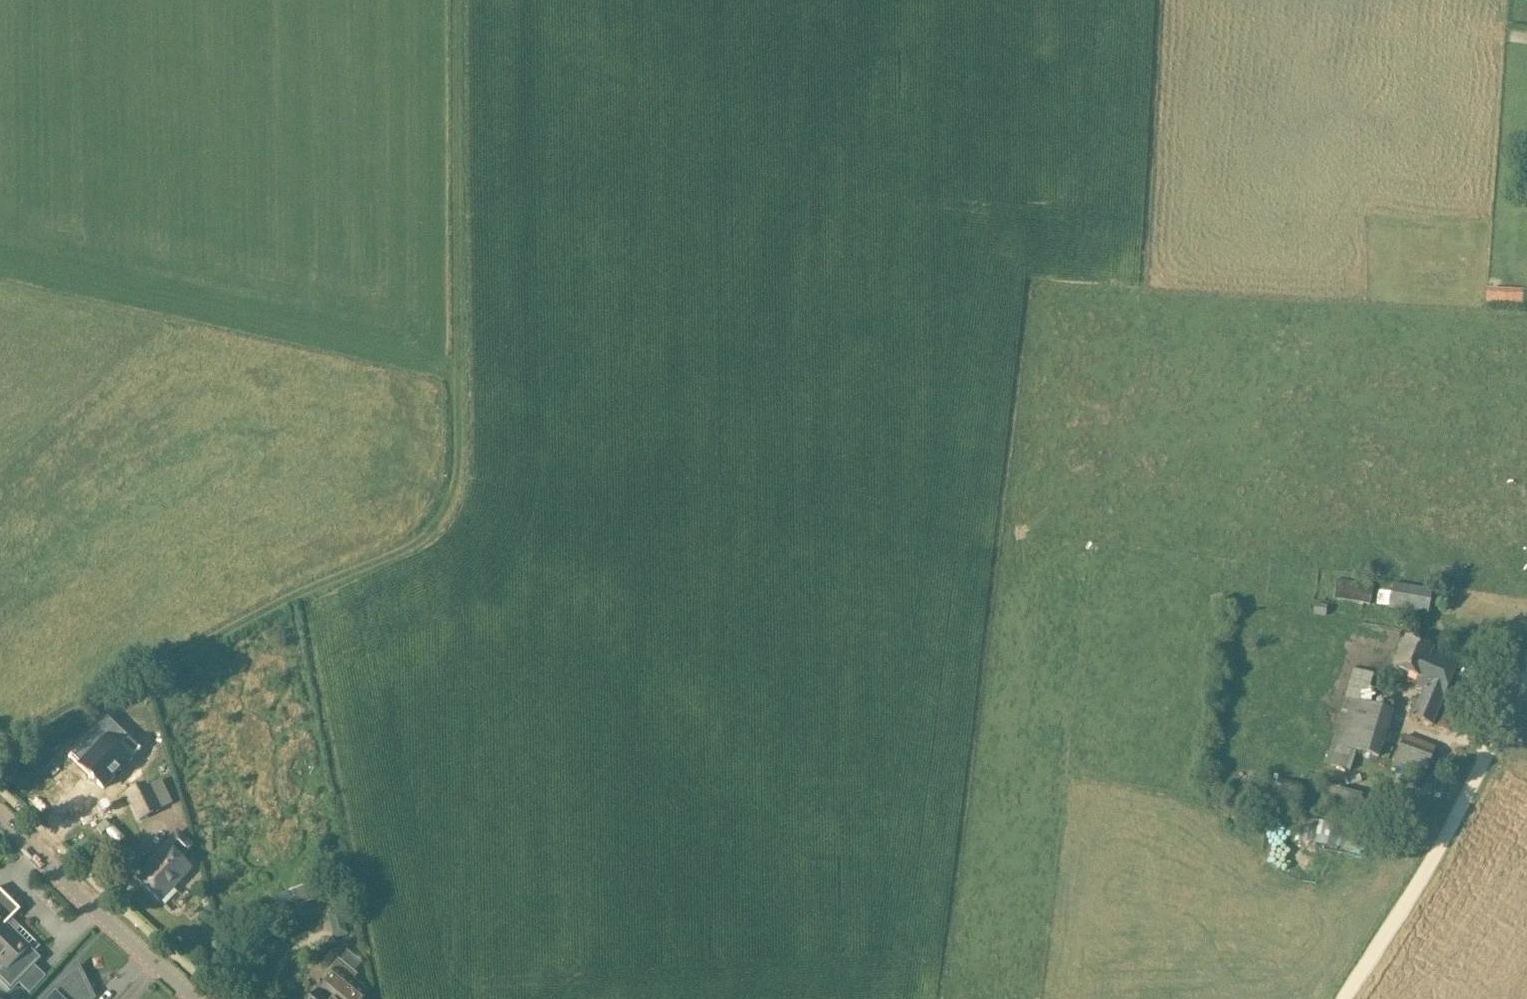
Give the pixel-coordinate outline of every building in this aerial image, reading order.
[(1488,291),(1488,304),(1524,305),(1525,292),(1488,291)] [(1370,606),(1375,586),(1339,578),(1334,598),(1370,606)] [(1432,591),(1393,584),(1392,594),(1380,592),(1377,607),(1389,609),(1389,610),(1428,617),(1432,591)] [(1394,670),(1419,680),(1416,688),(1422,690),(1411,718),(1433,727),(1460,662),(1406,640),(1394,670)] [(1367,702),(1374,674),(1354,669),(1328,766),(1351,772),(1357,752),(1382,758),(1395,710),(1367,702)] [(107,719),(72,757),(82,766),(80,768),(79,769),(91,780),(92,779),(103,790),(129,763),(128,762),(117,751),(127,741),(128,739),(107,719)] [(1392,767),(1424,779),(1435,748),(1404,736),(1392,767)] [(146,783),(125,793),(140,822),(161,811),(146,783)] [(1360,811),(1362,794),(1326,789),(1324,806),(1360,811)] [(1309,819),(1304,842),(1332,849),(1338,826),(1309,819)] [(191,870),(181,861),(195,846),(180,831),(149,864),(150,865),(137,880),(160,902),(191,870)] [(2,969),(0,971),(0,979),(11,990),(17,983),(34,967),(41,960),(35,954),(29,948),(29,947),(16,935),(7,925),(12,920),(21,911),(0,891),(0,967),(2,969)] [(331,926),(343,923),(340,911),(328,915),(331,926)] [(314,998),(366,998),(370,994),(354,981),(357,976),(342,964),(338,960),(324,977),(328,981),(318,994),(314,998)] [(77,966),(46,998),(93,998),(77,966)]
